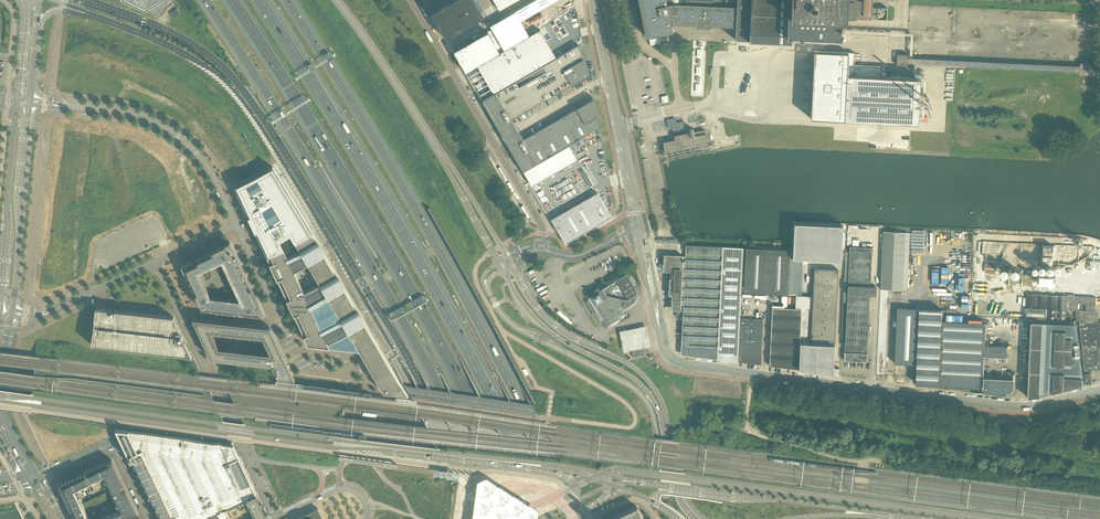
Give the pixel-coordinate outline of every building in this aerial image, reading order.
[(431,13),(453,0),(424,0),(431,13)] [(434,17),(446,38),(484,16),(475,0),(453,0),(431,13),(434,17)] [(499,10),(516,0),(494,0),(499,10)] [(541,0),(534,0),(531,2),(537,12),(539,11),(538,10),(542,8),(542,9),(545,7),(541,0)] [(694,24),(696,24),(696,26),(710,27),(710,25),(736,26),(735,40),(791,42),(791,34),(838,37),(839,17),(842,17),(842,18),(886,20),(887,8),(872,7),(872,0),(639,0),(646,36),(672,31),(670,24),(675,23),(694,24)] [(531,2),(523,7),(529,16),(532,14),(535,12),(535,13),(537,12),(531,2)] [(525,18),(529,16),(523,7),(515,11),(520,21),(522,20),(525,18)] [(170,13),(173,18),(181,13),(177,8),(170,13)] [(525,29),(524,27),(523,27),(521,23),(522,23),(520,21),(515,11),(490,26),(504,50),(529,35),(528,33),(527,34),(525,30),(525,29)] [(552,60),(556,58),(547,42),(540,30),(499,53),(477,66),(485,80),(494,94),(501,90),(552,60)] [(454,51),(459,59),(461,63),(462,63),(466,71),(504,50),(495,35),(490,37),(487,32),(454,51)] [(579,45),(550,62),(565,88),(580,80),(589,75),(581,52),(579,45)] [(811,109),(810,118),(837,119),(842,120),(844,120),(846,120),(850,120),(859,121),(863,121),(876,121),(892,122),(918,123),(918,117),(918,113),(919,89),(919,85),(920,78),(885,77),(882,76),(880,76),(880,70),(880,66),(877,66),(870,65),(869,65),(862,65),(854,65),(854,60),(854,58),(855,53),(853,52),(849,52),(848,52),(813,51),(813,60),(812,71),(812,82),(812,87),(811,98),(811,109)] [(550,62),(536,70),(552,96),(565,88),(550,62)] [(536,70),(522,78),(538,104),(552,96),(536,70)] [(522,78),(509,85),(524,112),(538,104),(522,78)] [(523,171),(549,156),(536,132),(522,140),(520,135),(517,130),(514,125),(511,120),(524,112),(509,85),(482,101),(501,132),(500,132),(503,137),(506,143),(507,143),(523,171)] [(577,140),(579,138),(599,127),(600,127),(594,98),(563,116),(577,140)] [(563,148),(577,140),(563,116),(549,124),(563,148)] [(672,131),(680,129),(685,128),(684,121),(675,123),(674,120),(668,121),(669,127),(671,126),(672,131)] [(549,156),(563,148),(549,124),(536,132),(549,156)] [(690,133),(675,136),(675,140),(663,142),(665,152),(708,144),(706,134),(705,130),(693,132),(693,128),(689,129),(690,133)] [(235,187),(241,201),(248,216),(248,217),(249,217),(255,231),(255,232),(256,232),(259,238),(262,246),(266,254),(267,255),(267,256),(280,250),(283,249),(284,248),(286,247),(296,242),(297,241),(309,234),(312,233),(311,232),(311,231),(310,230),(310,229),(309,229),(308,226),(306,223),(302,217),(288,193),(275,173),(275,172),(275,171),(273,167),(272,167),(267,170),(252,177),(245,181),(235,187)] [(597,193),(551,220),(565,244),(611,217),(597,193)] [(793,222),(791,257),(840,260),(842,224),(793,222)] [(910,233),(885,231),(883,231),(880,289),(907,290),(910,233)] [(280,250),(267,256),(278,279),(281,285),(304,335),(308,343),(309,343),(312,344),(330,346),(333,346),(334,346),(338,347),(342,347),(343,347),(346,348),(347,348),(350,348),(351,348),(354,349),(355,349),(359,349),(361,352),(383,390),(384,392),(394,394),(400,394),(404,395),(408,395),(404,390),(403,388),(391,368),(386,359),(385,356),(384,355),(383,354),(378,345),(375,340),(370,331),(362,318),(361,316),(356,308),(342,284),(341,282),(336,273),(327,257),(326,256),(322,249),(321,247),(316,239),(312,232),(312,233),(309,234),(297,241),(296,242),(286,247),(284,248),(283,249),(280,250)] [(193,260),(182,265),(183,269),(185,272),(186,275),(187,278),(189,280),(190,283),(191,286),(192,289),(194,291),(195,294),(202,308),(202,309),(207,309),(215,310),(219,311),(221,311),(225,311),(227,312),(231,312),(233,312),(236,313),(239,313),(242,313),(260,315),(264,316),(264,315),(256,298),(256,297),(255,296),(255,295),(254,293),(253,292),(253,291),(252,290),(252,289),(251,288),(243,269),(230,242),(229,243),(223,246),(210,252),(207,253),(205,254),(204,255),(202,256),(199,257),(197,258),(196,258),(196,259),(197,261),(198,263),(195,265),(193,261),(193,260)] [(1043,263),(1054,263),(1054,245),(1044,244),(1043,263)] [(676,314),(739,318),(742,248),(686,245),(686,252),(685,256),(685,257),(684,257),(678,256),(679,255),(664,254),(663,270),(663,271),(671,271),(672,271),(673,271),(673,272),(673,274),(673,276),(673,277),(673,278),(671,278),(669,278),(669,279),(668,295),(669,295),(670,295),(672,295),(671,302),(671,309),(676,310),(676,314)] [(846,252),(844,278),(843,302),(847,302),(845,352),(844,352),(844,360),(866,361),(867,361),(867,353),(870,295),(875,295),(876,286),(870,286),(872,248),(850,247),(849,252),(846,252)] [(744,292),(788,295),(790,250),(746,248),(744,292)] [(1088,261),(1087,270),(1092,270),(1092,271),(1098,272),(1098,261),(1096,261),(1097,256),(1093,255),(1093,261),(1088,261)] [(985,272),(996,273),(996,264),(985,263),(985,272)] [(807,351),(807,371),(828,373),(829,373),(830,373),(831,372),(832,371),(833,370),(833,368),(835,368),(835,364),(833,364),(834,344),(834,341),(835,336),(837,278),(838,269),(811,268),(810,296),(808,343),(807,351)] [(1019,273),(1019,272),(1019,271),(1018,269),(1017,268),(1015,268),(1014,268),(1012,269),(1011,271),(1011,272),(1011,274),(1012,275),(1013,276),(1015,276),(1016,276),(1018,275),(1019,274),(1019,273)] [(603,321),(605,325),(607,328),(619,320),(618,319),(620,318),(620,316),(624,314),(623,312),(636,304),(640,295),(638,287),(637,285),(635,282),(636,281),(631,274),(630,274),(629,272),(627,269),(620,274),(619,273),(603,283),(604,284),(598,287),(598,286),(594,289),(595,289),(593,291),(592,291),(586,295),(589,299),(587,300),(591,306),(591,307),(592,307),(592,308),(592,309),(593,310),(594,310),(595,310),(596,309),(596,310),(596,311),(598,313),(597,313),(602,322),(603,321)] [(1054,275),(1040,274),(1039,284),(1054,285),(1054,275)] [(959,283),(940,282),(941,277),(934,276),(934,282),(932,281),(932,289),(959,290),(959,283)] [(1078,311),(1078,303),(1086,304),(1085,311),(1095,311),(1096,297),(1075,296),(1075,295),(1067,294),(1067,296),(1027,294),(1026,319),(1066,320),(1066,310),(1078,311)] [(770,344),(770,351),(769,366),(798,369),(807,371),(807,351),(808,343),(810,296),(796,295),(795,309),(772,308),(770,344)] [(173,317),(104,309),(102,309),(96,308),(94,321),(95,321),(93,332),(92,345),(192,356),(173,317)] [(898,308),(895,363),(917,365),(916,384),(949,385),(949,388),(983,390),(983,392),(1006,393),(1006,391),(1007,391),(1008,390),(1009,390),(1010,390),(1011,390),(1011,389),(1011,388),(1011,387),(1012,387),(1012,386),(1012,385),(1014,385),(1015,379),(983,377),(984,359),(990,359),(990,357),(1006,358),(1007,346),(985,345),(986,323),(946,321),(946,317),(942,317),(942,310),(920,309),(898,308)] [(1085,371),(1092,370),(1099,369),(1099,322),(1097,322),(1097,311),(1095,311),(1085,311),(1078,311),(1077,321),(1079,321),(1085,371)] [(738,362),(739,318),(676,314),(676,316),(683,316),(682,337),(688,337),(687,355),(717,359),(737,362),(738,362)] [(739,318),(738,362),(760,365),(761,365),(763,319),(739,318)] [(265,327),(219,322),(204,320),(194,319),(193,319),(194,320),(203,340),(204,342),(207,347),(209,351),(211,357),(212,358),(218,358),(246,362),(272,364),(276,373),(278,377),(294,379),(293,378),(292,374),(291,373),(291,372),(283,356),(275,339),(274,337),(273,334),(270,327),(265,327)] [(1039,396),(1043,322),(1032,322),(1028,397),(1039,396)] [(619,330),(624,351),(652,345),(647,325),(619,330)] [(1054,355),(1054,366),(1065,366),(1065,363),(1076,363),(1076,361),(1075,354),(1073,354),(1074,338),(1067,337),(1067,330),(1056,330),(1054,355)] [(644,354),(642,345),(631,348),(632,356),(644,354)] [(1083,377),(1065,376),(1065,373),(1054,372),(1053,393),(1062,390),(1084,385),(1083,377)] [(324,391),(325,387),(297,382),(296,389),(303,390),(303,388),(324,391)] [(405,416),(422,419),(414,404),(406,403),(406,406),(406,408),(405,412),(405,416)] [(418,440),(434,442),(427,428),(420,427),(419,432),(419,436),(419,438),(418,440)] [(119,429),(125,440),(132,457),(134,459),(162,518),(268,518),(252,482),(233,445),(119,429)] [(119,475),(112,459),(86,472),(84,472),(59,484),(71,509),(72,509),(73,511),(74,513),(73,514),(75,518),(88,518),(85,512),(84,510),(84,509),(82,506),(81,503),(81,502),(74,489),(88,482),(90,481),(104,474),(105,474),(105,475),(109,481),(109,482),(112,488),(112,489),(113,491),(115,494),(115,495),(122,510),(119,511),(107,517),(105,518),(103,518),(127,518),(137,514),(126,489),(125,489),(124,489),(123,487),(123,486),(122,486),(123,486),(123,485),(124,485),(123,485),(123,483),(120,477),(119,475)] [(538,516),(539,507),(486,475),(478,479),(472,518),(532,518),(538,516)] [(642,518),(640,513),(639,512),(637,507),(637,506),(609,518),(643,518),(642,518)] [(295,518),(323,518),(318,508),(295,518)]
